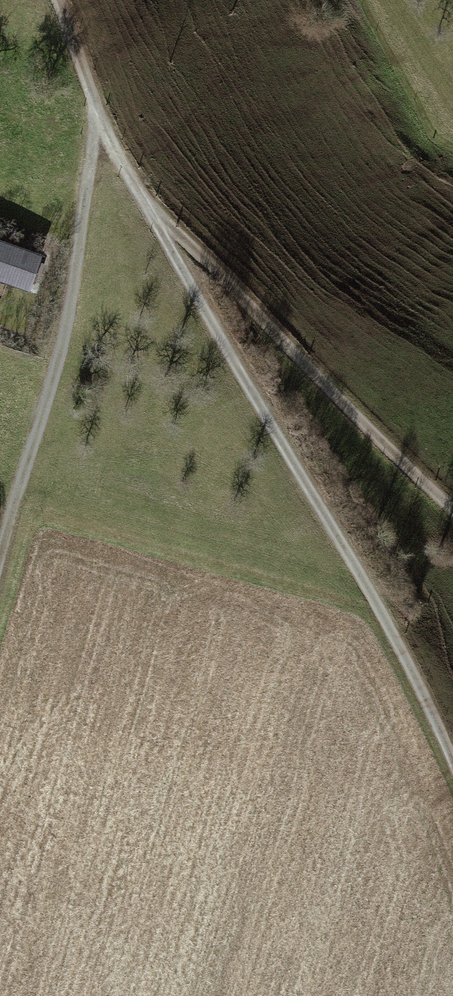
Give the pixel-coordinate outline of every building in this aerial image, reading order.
[(0,236),(0,277),(36,290),(49,253),(0,236)]
